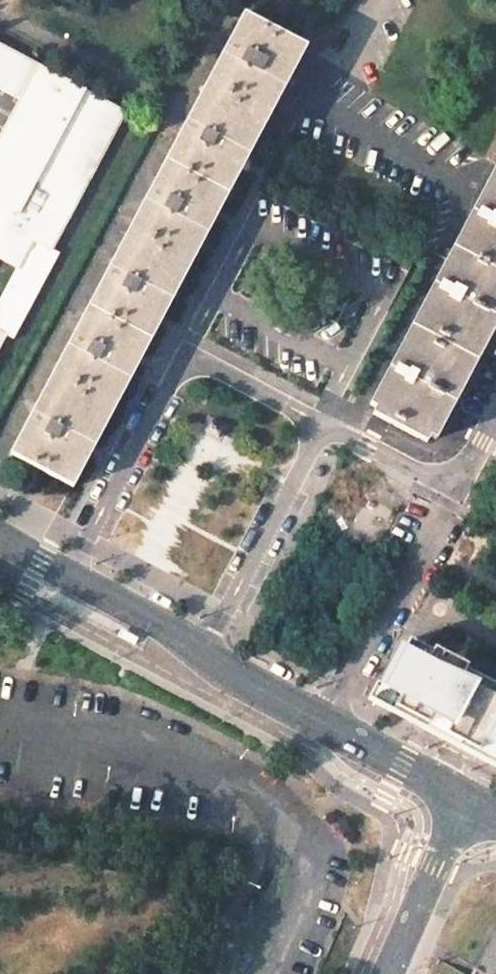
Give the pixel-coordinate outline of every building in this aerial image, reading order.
[(307,48),(244,15),(10,455),(12,455),(72,487),(73,488),(165,314),(256,142),(300,60),(307,48)] [(0,46),(0,88),(22,100),(0,138),(0,258),(15,266),(30,239),(48,248),(125,112),(0,46)] [(453,248),(370,405),(376,408),(373,414),(426,443),(430,437),(436,440),(495,326),(495,167),(453,248)] [(399,647),(371,700),(380,705),(479,759),(495,767),(495,686),(464,670),(466,666),(433,649),(431,653),(409,641),(405,650),(399,647)] [(476,969),(475,968),(472,973),(495,973),(495,936),(476,969)]
